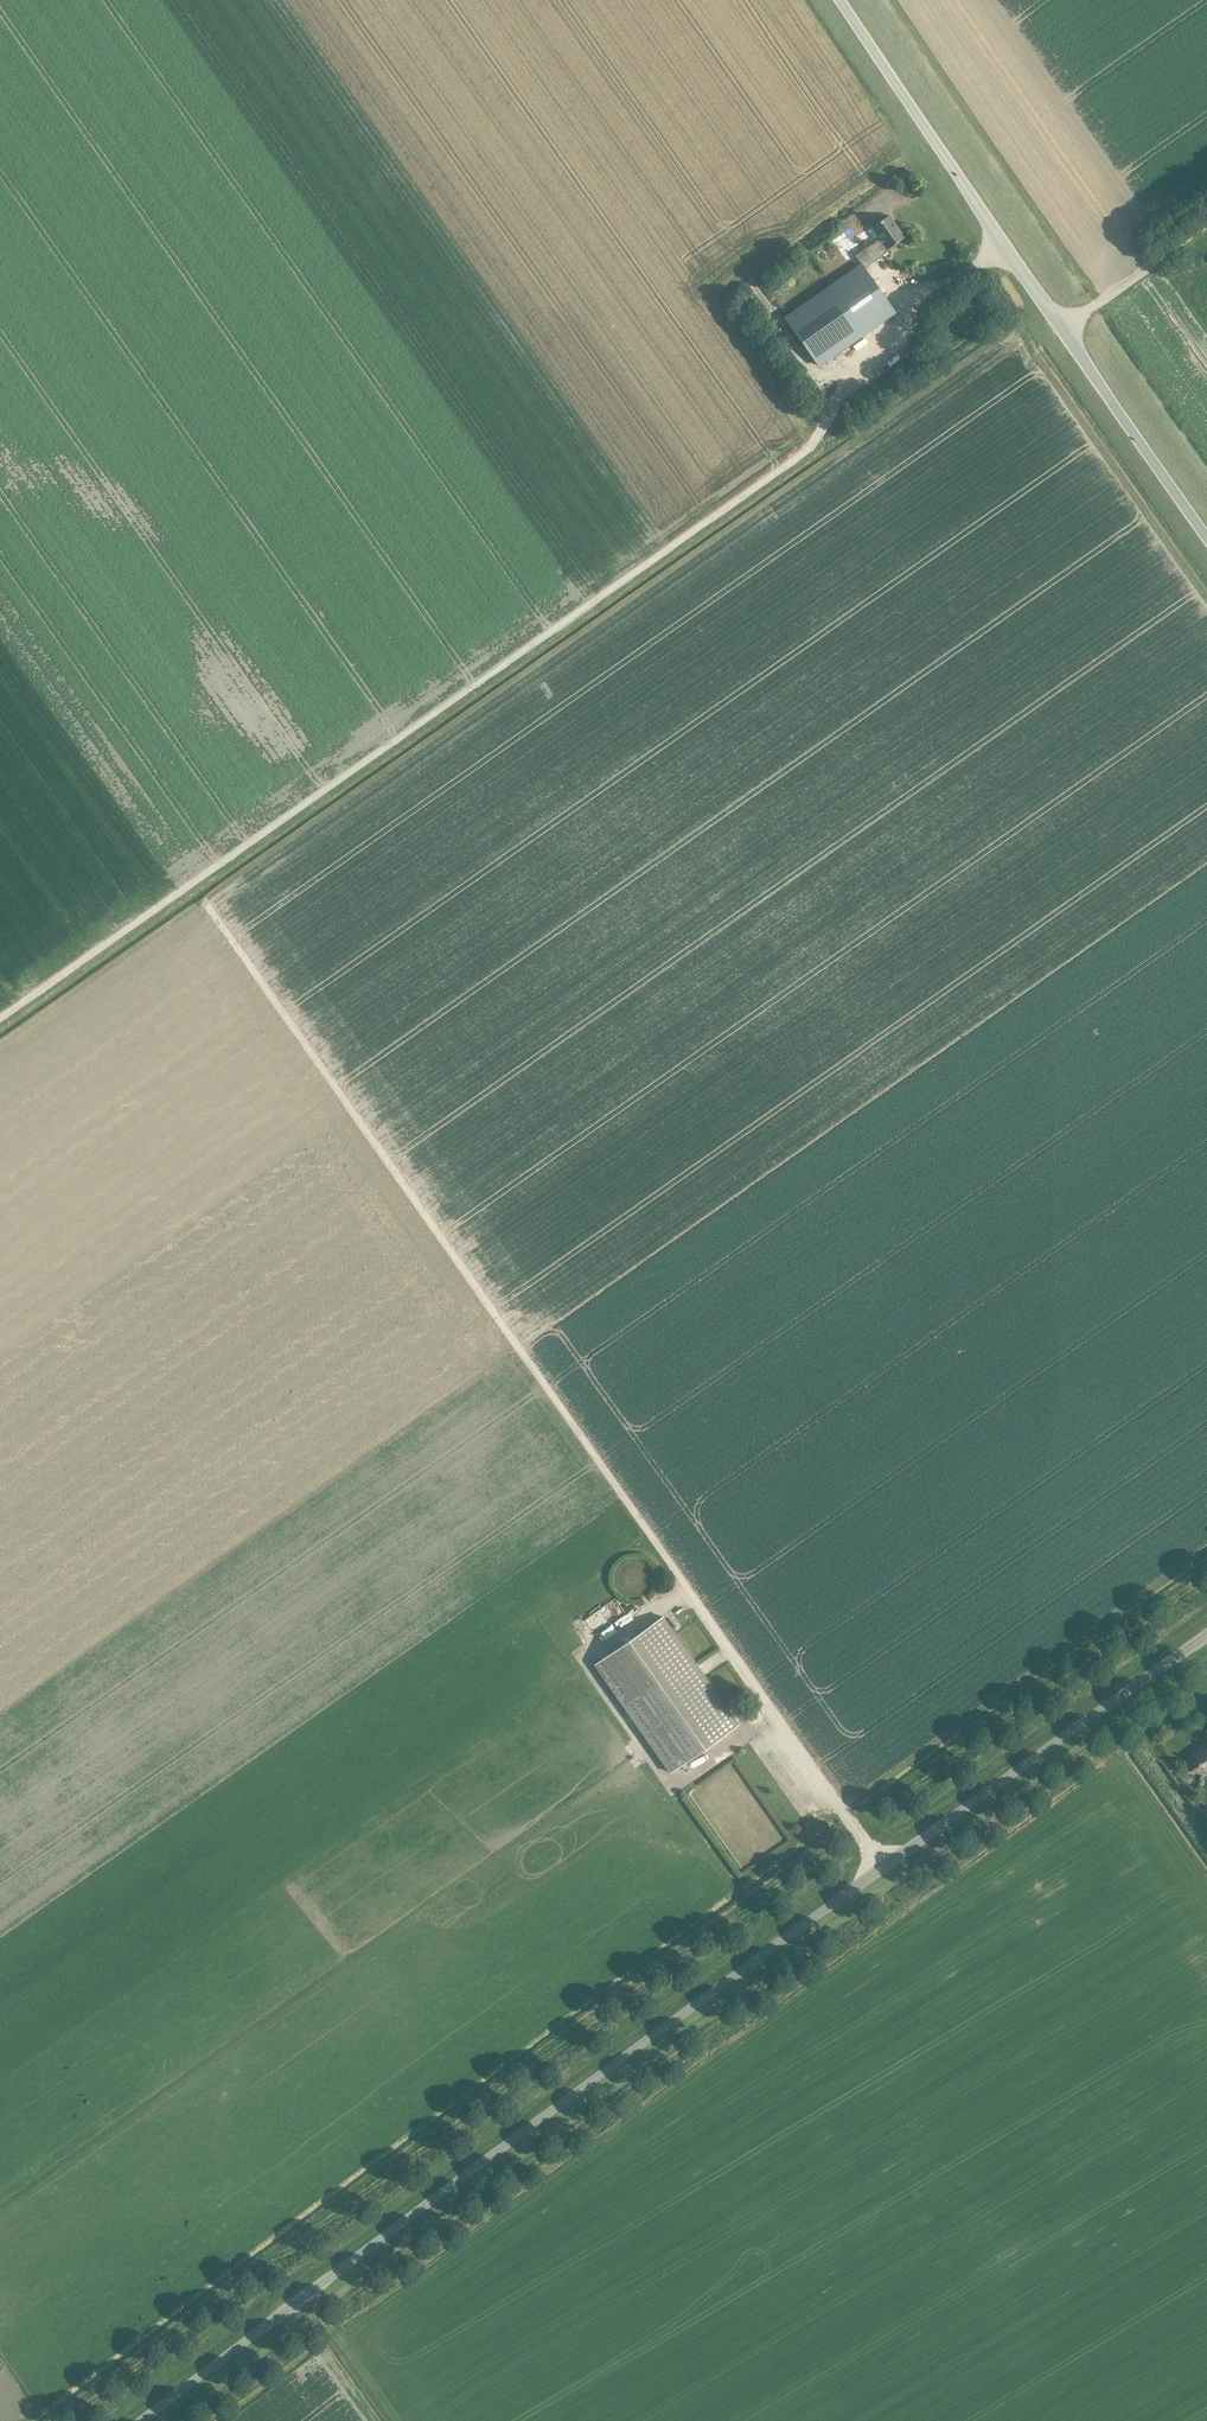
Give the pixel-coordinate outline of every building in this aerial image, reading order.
[(872,228),(880,239),(855,256),(861,265),(864,269),(890,250),(889,249),(905,238),(889,216),(872,228)] [(895,313),(864,269),(861,265),(785,319),(819,366),(895,313)] [(756,292),(763,303),(768,300),(761,288),(756,292)] [(594,1610),(585,1619),(594,1629),(603,1620),(594,1610)] [(738,1724),(663,1617),(595,1665),(670,1772),(738,1724)] [(1197,1751),(1194,1753),(1191,1771),(1206,1774),(1206,1773),(1206,1748),(1202,1752),(1197,1751)]
